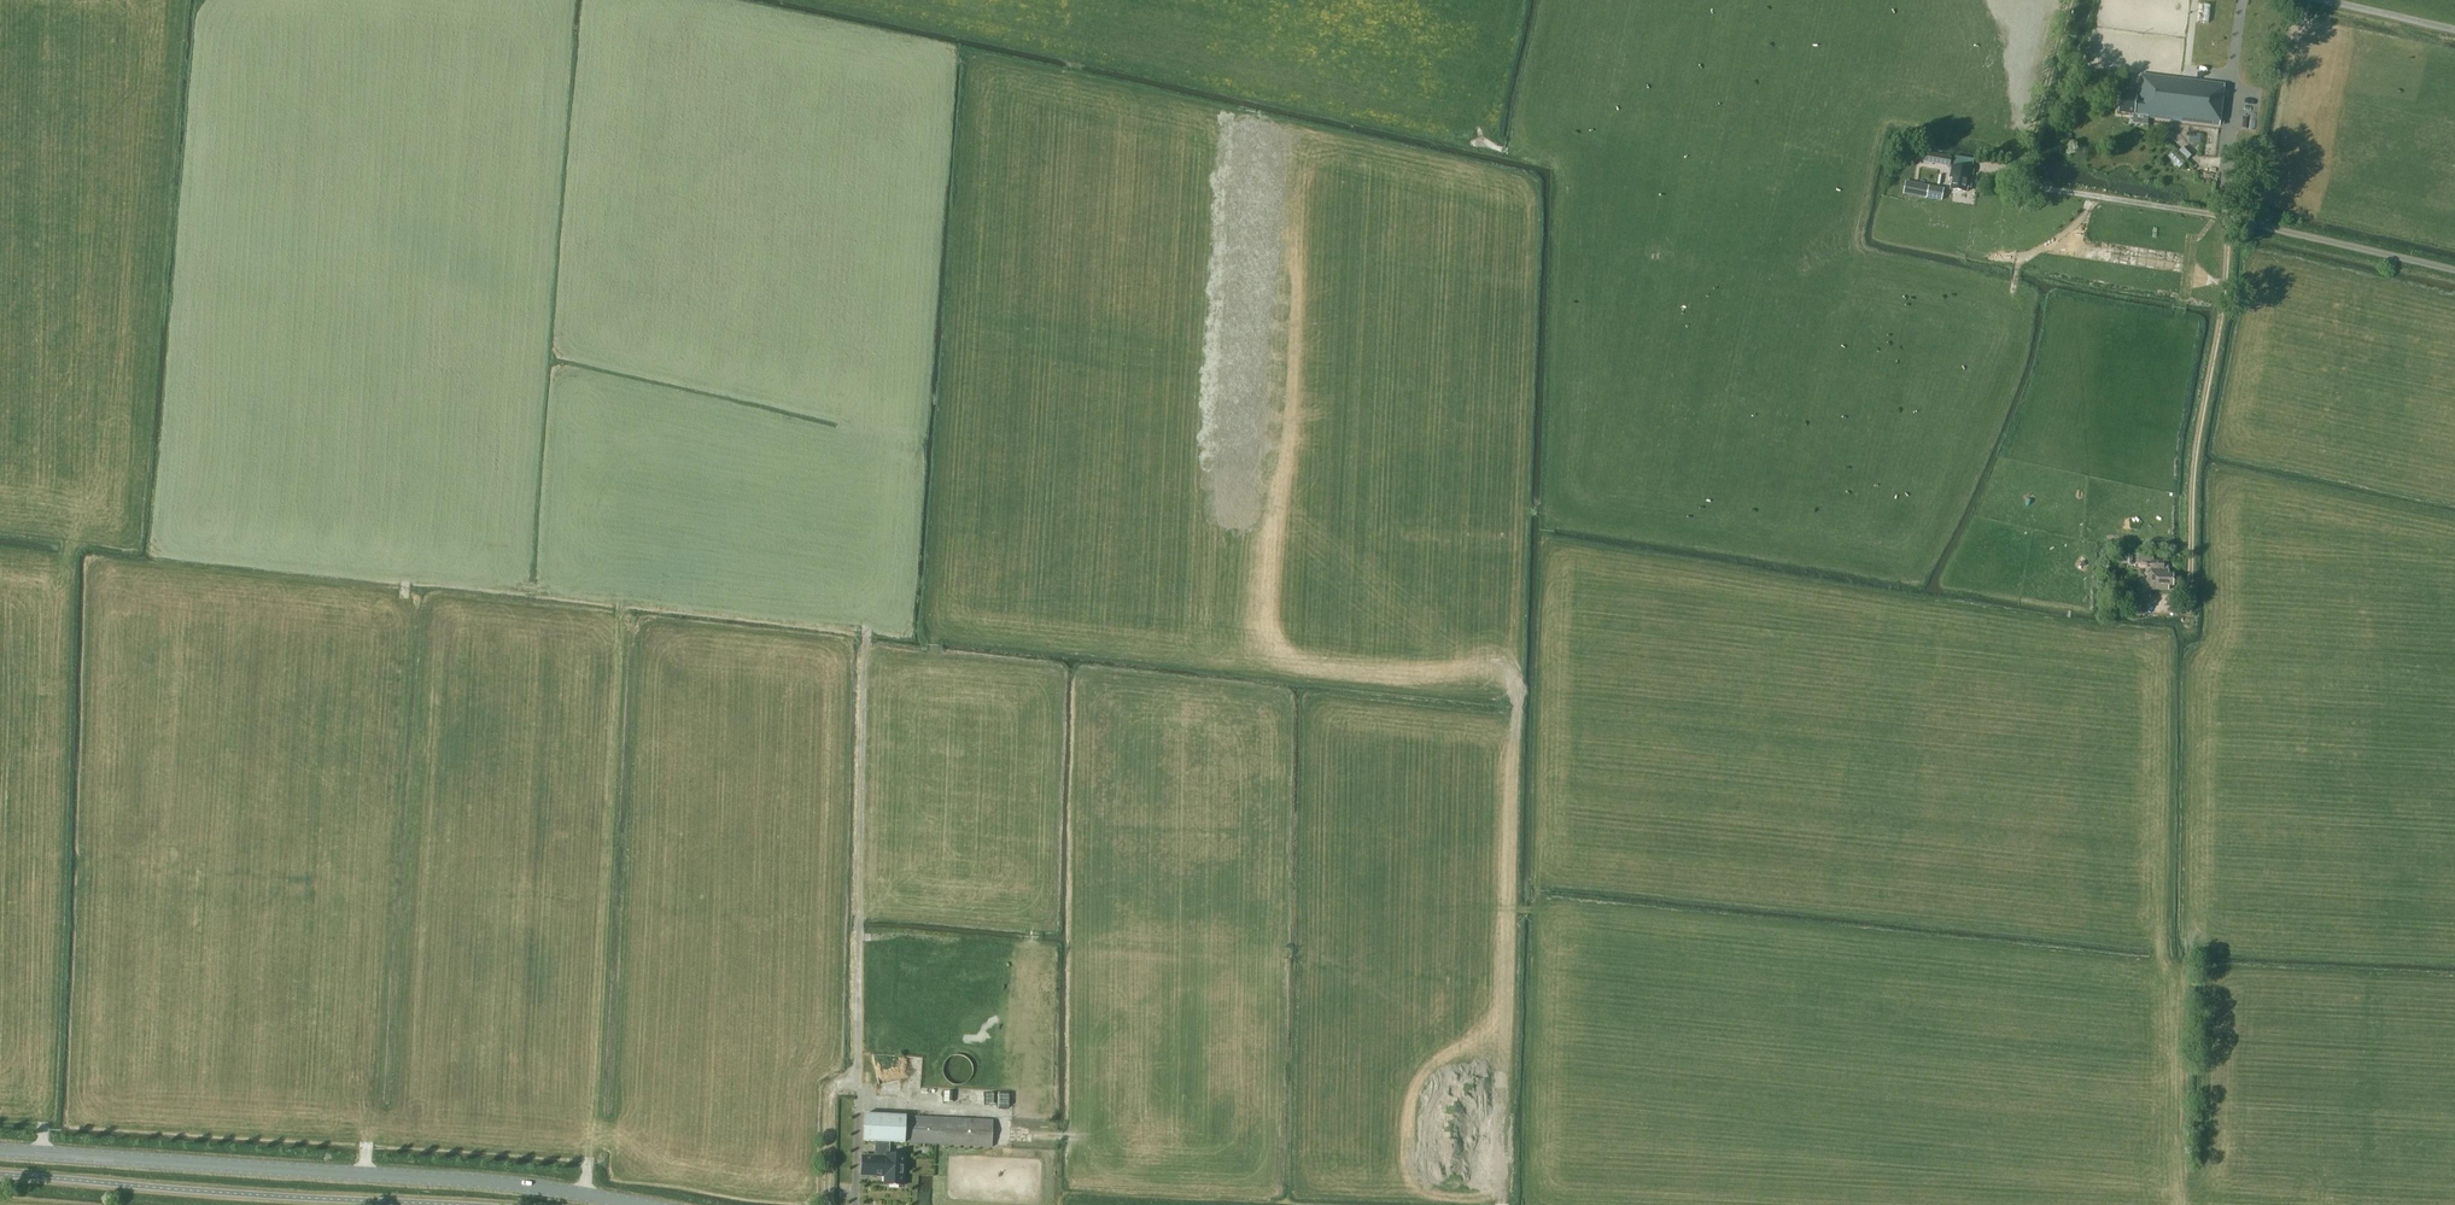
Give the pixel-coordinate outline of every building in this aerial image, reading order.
[(2224,85),(2179,79),(2142,75),(2139,97),(2138,97),(2120,95),(2118,112),(2136,115),(2148,116),(2147,118),(2219,126),(2224,85)] [(1952,157),(1923,151),(1921,161),(1950,167),(1952,157)] [(2165,163),(2164,171),(2178,171),(2178,163),(2165,163)] [(1972,170),(1954,167),(1950,190),(1966,192),(1967,187),(1970,187),(1972,170)] [(1930,186),(1907,181),(1904,195),(1927,199),(1930,186)] [(1945,189),(1930,186),(1928,198),(1942,201),(1945,189)] [(2131,550),(2118,549),(2118,553),(2116,553),(2116,564),(2130,564),(2131,550)] [(2163,562),(2151,561),(2150,590),(2168,590),(2168,587),(2174,587),(2173,576),(2168,576),(2168,570),(2163,570),(2163,562)] [(2151,593),(2134,593),(2134,601),(2151,602),(2151,593)] [(950,1083),(957,1085),(962,1084),(967,1082),(971,1078),(973,1073),(973,1068),(971,1062),(967,1058),(962,1055),(956,1055),(951,1057),(946,1060),(943,1066),(943,1073),(946,1079),(950,1083)] [(993,1121),(864,1114),(863,1141),(876,1141),(875,1157),(862,1156),(861,1175),(884,1176),(884,1185),(903,1186),(904,1155),(886,1154),(887,1142),(992,1147),(993,1121)]
